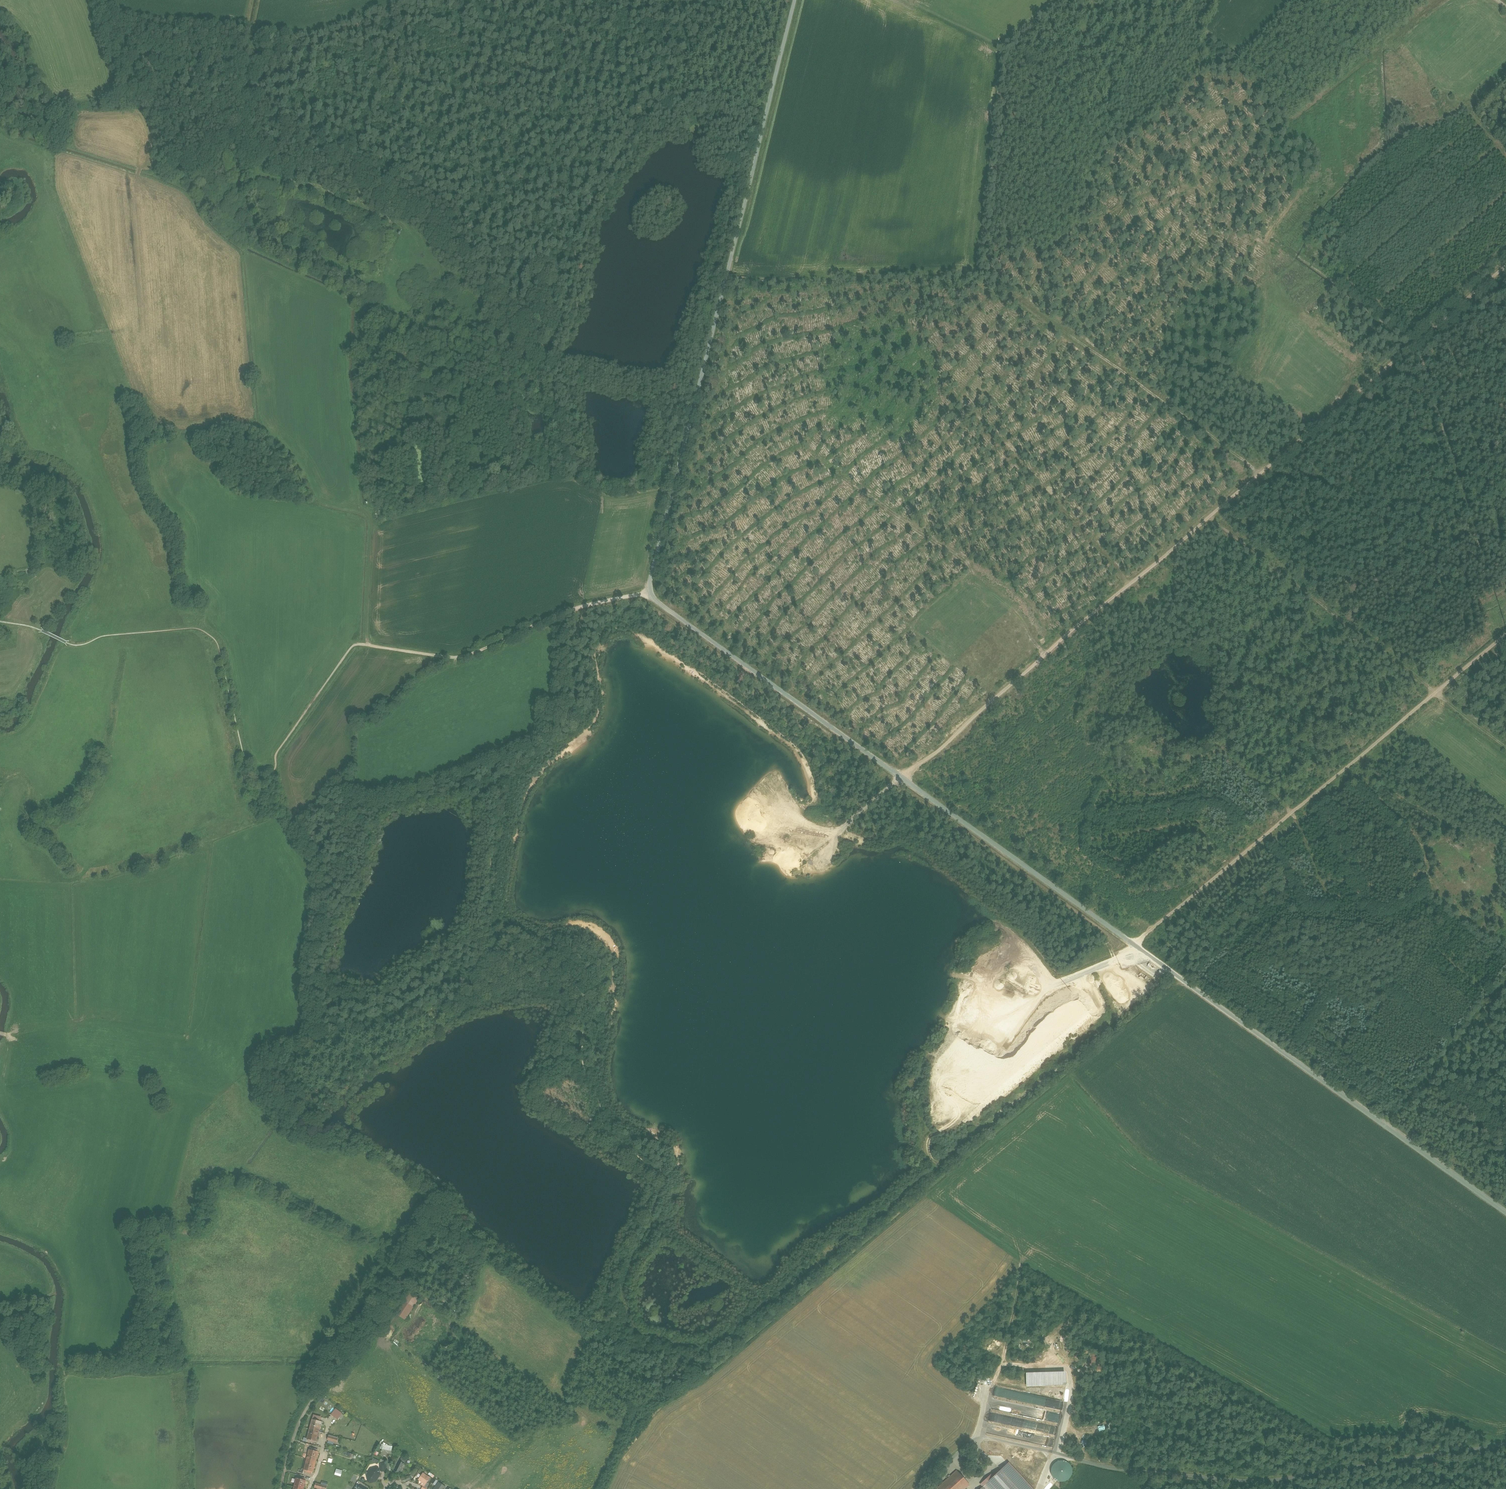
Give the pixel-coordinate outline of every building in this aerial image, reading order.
[(420,1300),(409,1292),(394,1312),(405,1320),(420,1300)] [(1029,1373),(1029,1386),(1054,1385),(1053,1381),(1052,1381),(1052,1378),(1057,1378),(1056,1371),(1029,1373)] [(1050,1408),(1060,1409),(1061,1401),(1043,1398),(1042,1404),(1045,1404),(1045,1405),(1050,1405),(1050,1408)] [(331,1414),(338,1420),(345,1413),(337,1407),(331,1414)] [(306,1440),(315,1442),(321,1422),(312,1420),(306,1440)] [(330,1432),(329,1440),(339,1442),(341,1434),(330,1432)] [(382,1445),(380,1456),(387,1457),(387,1453),(391,1454),(393,1447),(382,1445)] [(319,1453),(308,1450),(304,1470),(314,1472),(319,1453)] [(346,1457),(354,1459),(356,1451),(347,1450),(346,1457)] [(399,1461),(393,1471),(400,1474),(405,1465),(403,1464),(405,1460),(401,1458),(400,1462),(399,1461)] [(1056,1479),(1059,1481),(1063,1481),(1066,1479),(1069,1477),(1071,1474),(1072,1471),(1071,1468),(1070,1464),(1067,1462),(1064,1460),(1061,1460),(1058,1460),(1055,1462),(1052,1465),(1051,1468),(1051,1471),(1052,1475),(1053,1477),(1056,1479)] [(376,1483),(381,1475),(379,1469),(376,1467),(370,1469),(366,1476),(367,1483),(370,1484),(376,1483)] [(983,1488),(984,1488),(1020,1488),(1002,1470),(995,1477),(992,1474),(981,1485),(983,1488)] [(939,1488),(965,1488),(969,1485),(957,1471),(938,1488),(939,1488)] [(430,1478),(422,1473),(418,1481),(421,1483),(420,1485),(424,1487),(430,1478)] [(296,1478),(293,1488),(304,1488),(306,1481),(296,1478)]
